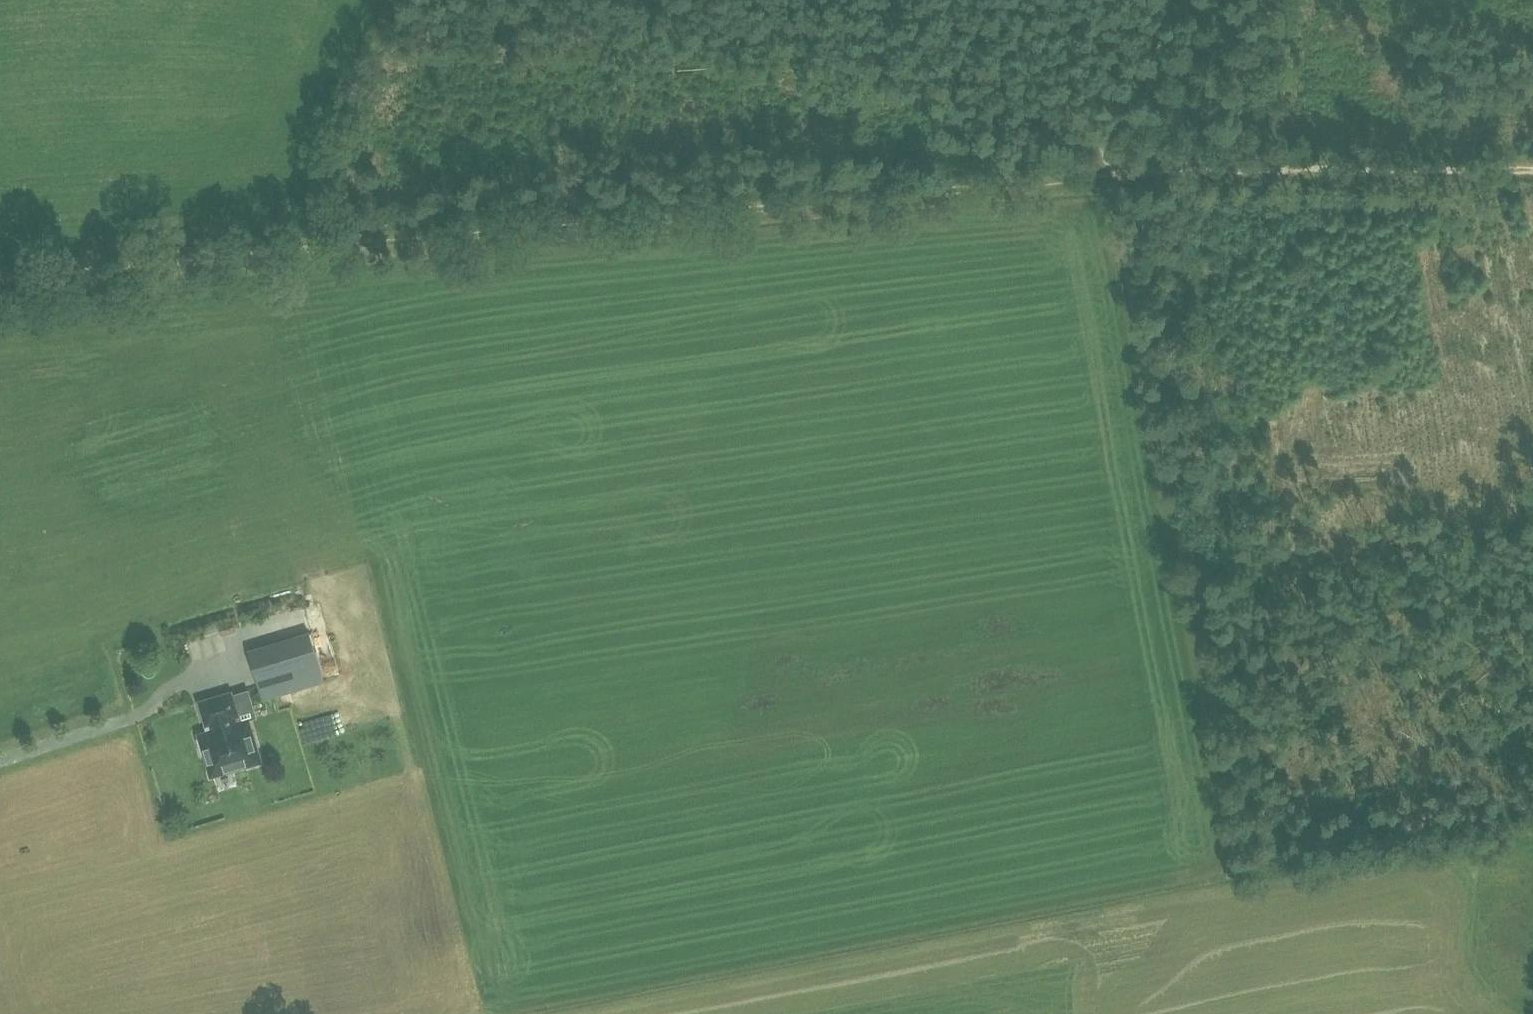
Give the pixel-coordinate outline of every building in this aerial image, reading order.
[(219,630),(221,635),(237,631),(235,625),(219,630)] [(310,632),(249,650),(263,698),(324,680),(310,632)] [(231,692),(200,701),(207,723),(210,722),(212,730),(200,733),(201,737),(198,738),(202,753),(205,752),(212,774),(213,774),(211,769),(224,765),(226,770),(246,764),(244,759),(259,754),(248,719),(237,722),(235,715),(238,714),(231,692)]
